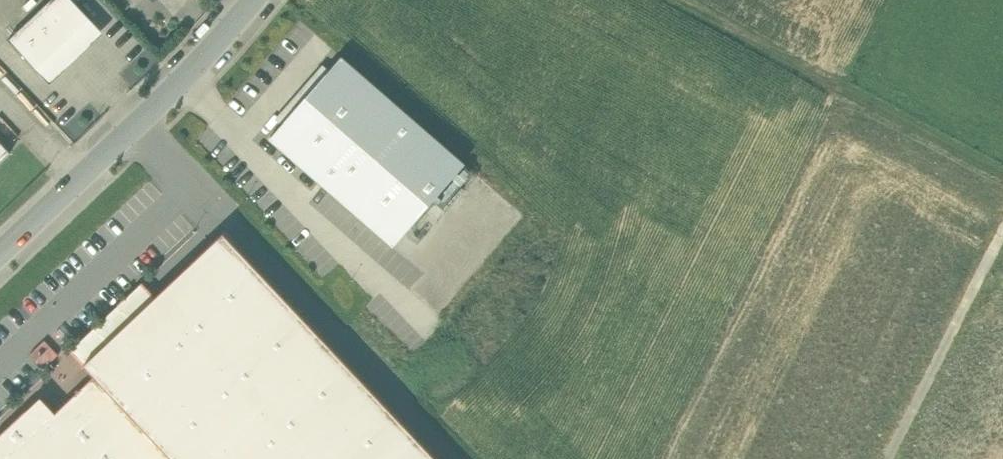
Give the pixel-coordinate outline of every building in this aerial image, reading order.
[(9,39),(37,70),(91,19),(73,0),(50,0),(9,39)] [(466,155),(342,47),(268,131),(393,240),(466,155)] [(11,152),(0,141),(0,162),(11,152)] [(223,233),(213,243),(156,297),(84,365),(94,376),(173,458),(436,458),(223,233)] [(70,350),(84,365),(156,297),(142,282),(70,350)] [(94,376),(55,413),(6,458),(173,458),(94,376)] [(0,435),(0,458),(6,458),(55,413),(40,397),(0,435)]
